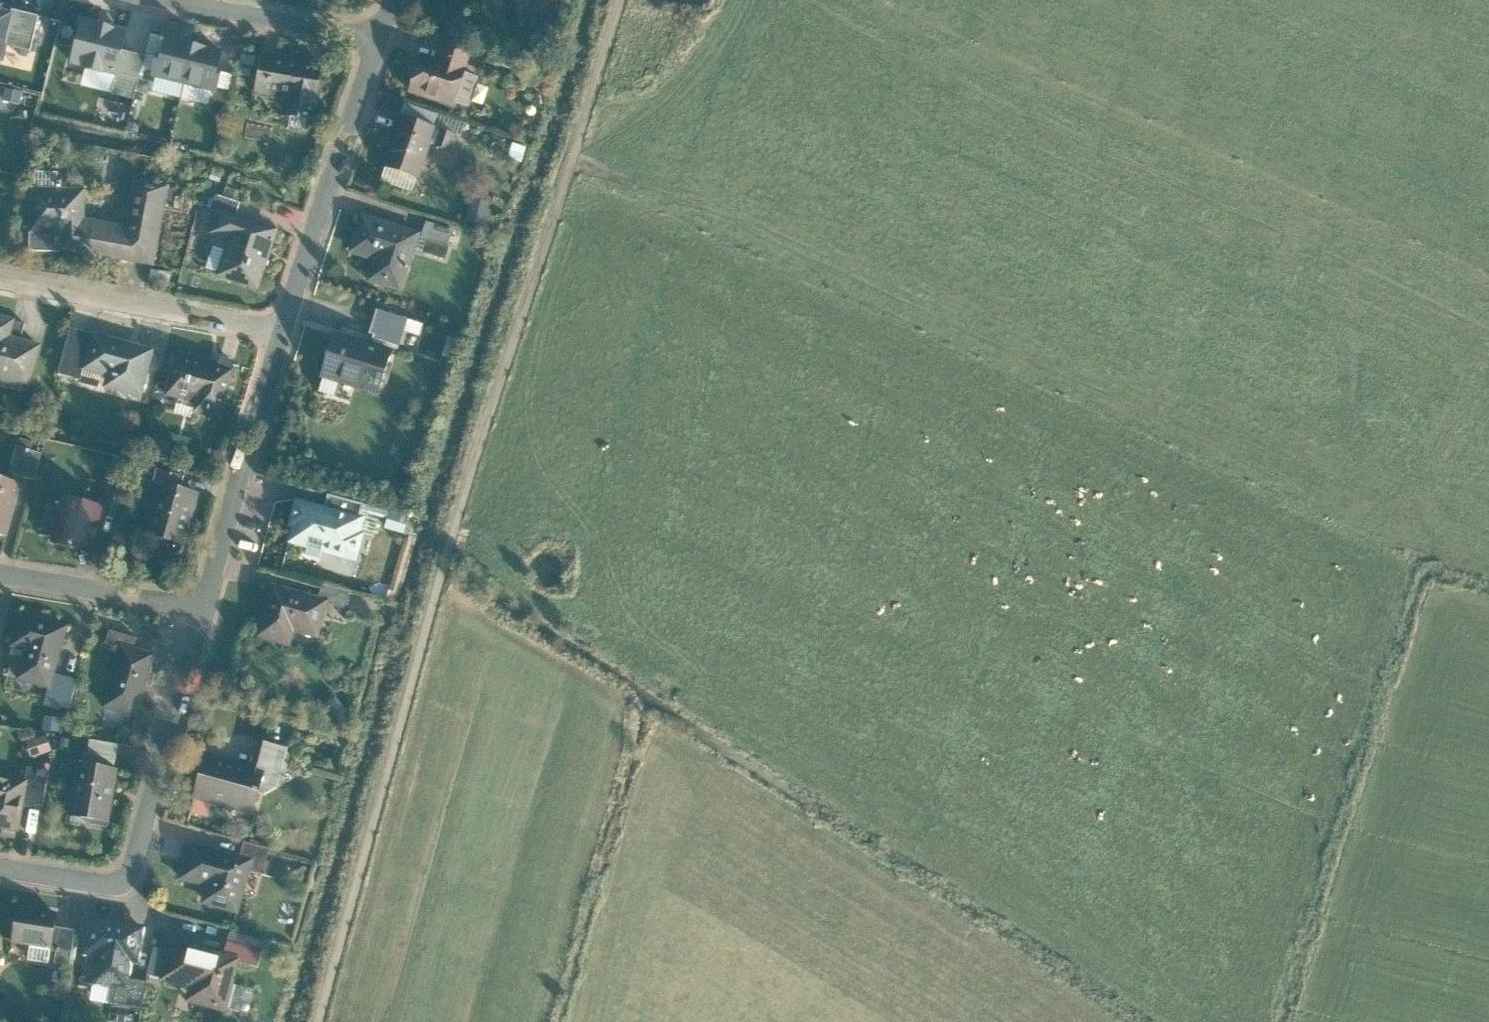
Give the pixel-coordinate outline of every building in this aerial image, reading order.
[(2,59),(5,43),(12,12),(11,12),(2,10),(3,4),(0,4),(0,59),(2,59)] [(11,12),(12,12),(5,43),(30,49),(38,15),(12,9),(11,12)] [(81,21),(70,63),(116,74),(122,50),(127,33),(81,21)] [(152,75),(184,83),(195,43),(166,36),(161,60),(156,59),(152,75)] [(476,48),(445,38),(439,57),(418,50),(405,91),(457,107),(460,99),(472,103),(481,73),(469,69),(476,48)] [(223,49),(195,43),(184,83),(217,91),(221,74),(217,73),(223,49)] [(144,55),(122,50),(116,74),(112,93),(133,98),(144,55)] [(323,62),(263,51),(255,93),(286,99),(283,114),(313,119),(323,62)] [(447,114),(406,99),(383,162),(421,176),(435,139),(451,145),(457,129),(443,124),(447,114)] [(214,276),(253,290),(255,291),(280,227),(241,213),(246,199),(223,191),(227,179),(212,174),(206,188),(220,193),(214,210),(221,212),(214,231),(229,236),(214,276)] [(170,183),(137,176),(127,223),(86,216),(86,186),(32,187),(33,249),(83,248),(155,261),(170,183)] [(420,233),(363,212),(349,249),(378,259),(370,279),(398,290),(414,247),(447,259),(458,228),(426,216),(420,233)] [(424,322),(376,306),(367,333),(402,344),(407,328),(421,332),(424,322)] [(0,310),(0,379),(31,388),(44,342),(17,335),(22,316),(0,310)] [(154,348),(73,324),(60,370),(81,377),(85,365),(114,374),(109,388),(139,397),(154,348)] [(387,348),(335,331),(321,372),(373,390),(387,348)] [(234,364),(179,347),(165,394),(198,404),(195,412),(218,419),(234,364)] [(36,438),(21,433),(10,470),(36,478),(44,451),(33,447),(36,438)] [(24,483),(0,475),(0,532),(9,535),(24,483)] [(186,542),(204,492),(165,478),(148,529),(186,542)] [(103,507),(101,515),(118,519),(126,490),(109,485),(103,507)] [(330,492),(326,506),(369,517),(367,526),(410,537),(416,515),(330,492)] [(64,496),(51,542),(90,553),(101,515),(103,507),(64,496)] [(326,506),(301,499),(290,543),(358,560),(367,526),(369,517),(326,506)] [(322,596),(272,583),(259,634),(293,643),(298,625),(322,632),(331,600),(352,606),(356,592),(325,584),(322,596)] [(67,626),(23,612),(14,641),(32,647),(23,674),(51,682),(46,698),(70,705),(78,678),(54,671),(67,626)] [(153,653),(123,645),(107,704),(136,712),(153,653)] [(50,715),(48,726),(64,730),(67,719),(50,715)] [(47,734),(27,740),(31,754),(52,748),(47,734)] [(79,758),(69,808),(109,816),(124,741),(92,735),(87,759),(79,758)] [(266,736),(257,766),(211,752),(198,796),(253,813),(263,781),(281,786),(294,744),(266,736)] [(31,764),(28,777),(0,772),(0,824),(7,826),(5,832),(18,835),(25,798),(45,802),(52,768),(31,764)] [(270,847),(248,839),(242,857),(194,841),(182,876),(210,884),(205,898),(239,908),(252,868),(263,871),(270,847)] [(59,911),(21,903),(14,938),(59,947),(56,962),(69,964),(76,930),(56,926),(59,911)] [(146,924),(87,912),(79,953),(96,957),(91,981),(113,985),(110,999),(136,1004),(142,979),(128,976),(132,960),(139,961),(146,924)] [(269,946),(232,936),(228,954),(175,940),(165,977),(197,986),(194,998),(227,1007),(240,958),(264,965),(269,946)]
